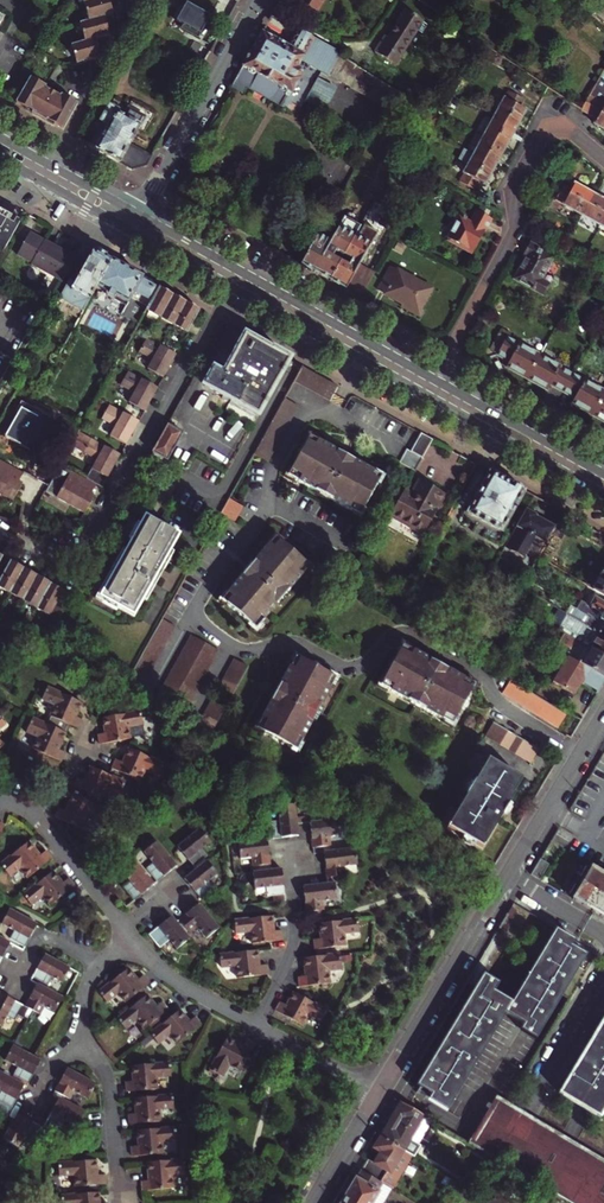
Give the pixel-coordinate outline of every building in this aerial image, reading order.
[(97,58),(94,49),(97,48),(95,39),(105,36),(103,27),(106,26),(103,17),(112,15),(110,5),(107,6),(105,0),(76,0),(78,5),(83,4),(85,12),(80,14),(83,24),(74,26),(77,36),(82,35),(84,42),(66,48),(68,57),(73,56),(75,64),(97,58)] [(183,0),(172,20),(201,36),(212,16),(183,0)] [(323,0),(298,0),(316,11),(323,0)] [(603,24),(603,5),(594,17),(603,25),(603,24)] [(423,22),(424,21),(408,10),(390,37),(387,35),(375,51),(395,64),(418,30),(423,33),(428,25),(423,22)] [(264,31),(233,86),(239,89),(280,109),(283,107),(299,114),(305,100),(326,109),(337,89),(327,83),(344,53),(315,38),(301,30),(292,46),(264,31)] [(46,87),(29,77),(15,103),(33,112),(32,114),(45,121),(46,119),(63,129),(77,104),(62,95),(61,97),(46,88),(46,87)] [(591,95),(598,100),(589,115),(597,119),(594,125),(603,130),(603,86),(599,83),(591,95)] [(509,91),(495,118),(516,129),(526,110),(521,107),(525,100),(509,91)] [(591,95),(582,111),(589,115),(598,100),(591,95)] [(147,166),(152,155),(130,142),(140,123),(140,122),(144,115),(130,108),(126,115),(119,111),(121,108),(110,102),(99,122),(103,125),(108,128),(96,150),(132,170),(147,166)] [(442,120),(426,111),(418,126),(433,135),(442,120)] [(495,118),(485,136),(506,147),(516,129),(495,118)] [(103,125),(91,147),(96,150),(108,128),(103,125)] [(495,166),(506,147),(485,136),(474,154),(495,166)] [(495,166),(474,154),(464,149),(459,159),(469,164),(460,181),(476,189),(480,182),(485,184),(495,166)] [(556,201),(583,215),(594,195),(576,184),(573,189),(565,185),(556,201)] [(601,225),(603,219),(603,200),(594,195),(583,215),(601,225)] [(0,207),(0,252),(2,253),(21,219),(0,207)] [(472,253),(490,219),(477,212),(470,223),(460,217),(447,239),(450,241),(451,244),(454,246),(458,245),(472,253)] [(301,264),(330,280),(357,233),(361,225),(345,217),(330,243),(317,235),(301,264)] [(357,233),(330,280),(347,290),(360,297),(374,274),(360,266),(378,233),(365,226),(360,235),(357,233)] [(32,262),(31,263),(62,280),(64,278),(74,260),(75,258),(44,241),(44,240),(30,232),(17,254),(32,262)] [(527,257),(515,279),(544,295),(549,285),(541,280),(553,257),(530,244),(523,255),(527,257)] [(83,311),(97,286),(111,260),(86,246),(77,262),(67,279),(69,281),(60,298),(71,304),(83,311)] [(77,262),(74,260),(64,278),(67,279),(77,262)] [(159,287),(111,260),(97,286),(108,292),(106,295),(126,307),(131,299),(147,308),(159,287)] [(430,289),(389,266),(376,289),(402,304),(403,301),(419,310),(430,289)] [(158,318),(172,294),(159,287),(147,308),(145,310),(158,318)] [(185,301),(172,294),(158,318),(172,325),(185,301)] [(71,304),(60,298),(55,306),(66,312),(71,304)] [(195,307),(185,301),(172,325),(185,333),(196,312),(195,307)] [(228,398),(258,415),(289,359),(245,335),(235,352),(223,374),(214,368),(204,385),(222,395),(221,397),(227,401),(228,398)] [(497,354),(506,339),(498,335),(489,350),(497,354)] [(506,367),(527,378),(539,356),(507,338),(506,339),(497,354),(509,361),(506,367)] [(175,354),(147,339),(140,352),(153,359),(148,368),(163,377),(175,354)] [(226,346),(217,362),(214,368),(223,374),(235,352),(226,346)] [(572,374),(539,356),(527,378),(548,390),(551,385),(563,391),(572,374)] [(338,387),(302,367),(294,381),(330,401),(338,387)] [(129,402),(144,411),(157,388),(128,372),(121,386),(134,393),(129,402)] [(572,374),(563,391),(575,398),(572,403),(592,415),(603,394),(603,392),(572,374)] [(592,415),(603,421),(603,394),(592,415)] [(299,406),(284,398),(263,436),(253,454),(268,462),(299,406)] [(111,435),(126,443),(138,421),(110,405),(103,418),(116,425),(111,435)] [(168,424),(149,458),(164,466),(167,460),(168,461),(183,433),(168,424)] [(120,454),(78,431),(71,444),(97,459),(92,468),(98,471),(107,476),(120,454)] [(318,442),(320,438),(309,432),(305,440),(308,442),(310,437),(318,442)] [(421,458),(432,439),(420,433),(410,451),(421,458)] [(308,442),(291,471),(289,476),(297,480),(318,492),(330,499),(352,511),(360,516),(362,512),(379,482),(382,477),(374,473),(352,461),(340,454),(318,442),(310,437),(308,442)] [(421,458),(410,451),(406,449),(399,463),(414,471),(421,458)] [(352,461),(354,457),(342,450),(340,454),(352,461)] [(0,459),(0,493),(13,500),(23,483),(19,481),(24,472),(0,459)] [(382,484),(387,476),(375,469),(374,473),(382,477),(379,482),(382,484)] [(55,496),(84,513),(93,496),(89,494),(95,484),(70,470),(55,496)] [(295,483),(297,480),(289,476),(291,471),(288,470),(284,477),(295,483)] [(107,476),(98,471),(93,479),(103,484),(107,476)] [(475,499),(467,512),(500,531),(524,490),(490,472),(483,484),(474,499),(475,499)] [(389,515),(422,534),(445,493),(418,478),(411,492),(404,488),(389,515)] [(316,495),(329,502),(330,499),(318,492),(316,495)] [(243,506),(229,498),(221,513),(235,521),(243,506)] [(537,514),(526,508),(504,548),(522,558),(525,552),(537,559),(555,526),(544,520),(542,523),(535,519),(537,514)] [(500,531),(467,512),(464,510),(462,516),(501,538),(504,532),(500,531)] [(350,514),(362,521),(366,513),(362,512),(360,516),(352,511),(350,514)] [(545,518),(537,514),(535,519),(542,523),(544,520),(545,518)] [(131,541),(99,598),(134,616),(161,568),(165,570),(174,553),(171,551),(179,535),(145,516),(140,525),(137,523),(128,540),(131,541)] [(282,538),(275,532),(266,542),(269,544),(276,537),(280,540),(282,538)] [(244,573),(228,592),(222,600),(226,603),(251,625),(256,629),(262,621),(278,602),(287,592),(303,573),(310,566),(305,562),(280,540),(276,537),(269,544),(253,563),(244,573)] [(306,576),(315,566),(308,559),(305,562),(310,566),(303,573),(306,576)] [(253,563),(250,560),(242,571),(244,573),(253,563)] [(10,593),(24,568),(12,561),(0,582),(0,587),(10,593)] [(37,575),(24,568),(10,593),(23,600),(37,575)] [(593,588),(603,595),(603,569),(593,588)] [(36,607),(51,582),(37,575),(23,600),(36,607)] [(73,594),(51,582),(36,607),(59,620),(73,594)] [(593,588),(585,603),(603,614),(603,595),(593,588)] [(228,592),(225,590),(217,600),(223,606),(226,603),(222,600),(228,592)] [(281,605),(290,594),(287,592),(278,602),(281,605)] [(603,636),(603,614),(585,603),(581,601),(577,609),(571,605),(566,613),(567,614),(603,636)] [(579,632),(582,634),(581,637),(597,647),(596,648),(603,653),(603,636),(567,614),(562,622),(579,632)] [(177,626),(163,618),(124,687),(138,695),(177,626)] [(256,634),(265,624),(262,621),(256,629),(251,625),(249,628),(256,634)] [(579,632),(575,639),(589,647),(603,656),(603,653),(596,648),(597,647),(581,637),(582,634),(579,632)] [(154,704),(181,718),(220,649),(192,634),(154,704)] [(411,646),(400,639),(396,647),(399,649),(401,644),(410,649),(411,646)] [(497,646),(486,640),(482,648),(492,654),(497,646)] [(559,641),(555,648),(568,656),(580,663),(584,656),(559,641)] [(443,667),(431,661),(410,649),(401,644),(399,649),(382,679),(379,684),(388,688),(409,700),(421,707),(443,719),(451,724),(454,719),(470,689),(473,684),(465,679),(443,667)] [(589,647),(584,656),(580,663),(603,677),(603,656),(589,647)] [(301,654),(293,650),(287,661),(290,663),(295,655),(299,657),(301,654)] [(313,719),(319,707),(331,685),(335,677),(331,674),(299,657),(295,655),(290,663),(279,685),(272,697),(259,721),(256,727),(260,730),(292,747),(297,749),(300,743),(313,719)] [(568,656),(553,681),(575,694),(581,685),(582,682),(587,685),(586,687),(596,694),(603,681),(603,677),(580,663),(568,656)] [(445,664),(433,657),(431,661),(443,667),(445,664)] [(249,666),(235,658),(220,686),(233,694),(249,666)] [(334,687),(340,675),(333,671),(331,674),(335,677),(331,685),(334,687)] [(467,676),(465,679),(473,684),(470,689),(473,691),(478,682),(467,676)] [(379,678),(374,685),(386,692),(388,688),(379,684),(382,679),(379,678)] [(558,725),(566,712),(510,679),(502,692),(558,725)] [(79,699),(45,683),(39,695),(53,701),(48,712),(75,725),(80,716),(73,712),(79,699)] [(279,685),(275,683),(269,695),(272,697),(279,685)] [(212,699),(197,727),(211,735),(226,707),(212,699)] [(409,700),(407,703),(420,710),(421,707),(409,700)] [(316,721),(323,709),(319,707),(313,719),(316,721)] [(140,720),(138,708),(101,715),(103,729),(96,730),(98,740),(129,734),(126,722),(140,720)] [(55,745),(63,729),(30,714),(23,728),(36,734),(31,745),(58,758),(62,749),(55,745)] [(256,727),(259,721),(256,719),(250,731),(258,735),(260,730),(256,727)] [(443,719),(441,722),(453,728),(457,721),(454,719),(451,724),(443,719)] [(540,746),(494,719),(486,733),(531,760),(540,746)] [(298,756),(304,744),(300,743),(297,749),(292,747),(290,751),(298,756)] [(162,761),(129,745),(122,759),(115,755),(111,764),(139,777),(145,766),(157,772),(162,761)] [(514,790),(523,775),(477,748),(467,764),(479,772),(475,778),(474,777),(465,793),(466,794),(456,812),(458,814),(451,827),(483,846),(511,799),(511,798),(515,791),(514,790)] [(125,779),(93,764),(90,763),(84,777),(78,774),(74,783),(102,796),(107,784),(120,790),(125,779)] [(99,820),(105,806),(72,792),(65,808),(58,805),(54,814),(82,826),(87,815),(99,820)] [(298,834),(297,823),(295,803),(278,805),(279,819),(271,820),(273,837),(298,834)] [(458,814),(456,812),(448,825),(451,827),(458,814)] [(338,816),(309,820),(310,822),(313,845),(330,843),(329,834),(340,832),(338,816)] [(273,837),(271,820),(265,821),(267,838),(273,837)] [(211,841),(200,828),(178,846),(194,866),(207,855),(202,848),(211,841)] [(269,863),(267,838),(239,842),(241,858),(252,857),(253,865),(256,865),(269,863)] [(176,865),(156,840),(143,851),(152,862),(145,868),(156,881),(175,866),(176,865)] [(29,879),(53,860),(46,852),(40,857),(29,843),(1,865),(10,877),(21,869),(29,879)] [(367,862),(366,846),(334,849),(337,875),(354,873),(353,864),(367,862)] [(541,858),(531,873),(540,878),(550,863),(541,858)] [(217,873),(207,860),(196,869),(184,878),(201,898),(214,887),(208,880),(217,873)] [(154,883),(136,861),(123,871),(130,880),(124,886),(134,899),(154,883)] [(591,865),(572,898),(598,913),(603,917),(603,873),(591,865)] [(281,868),(270,869),(257,870),(253,871),(255,887),(267,885),(268,895),(272,894),(285,893),(281,868)] [(62,884),(53,873),(24,896),(32,905),(43,897),(51,906),(75,888),(68,879),(62,884)] [(334,881),(303,885),(306,911),(323,909),(322,899),(336,898),(334,881)] [(205,937),(218,927),(198,902),(178,919),(189,932),(197,926),(205,937)] [(37,925),(8,910),(0,925),(13,932),(9,940),(25,948),(32,933),(37,925)] [(273,915),(236,920),(237,932),(251,930),(252,942),(283,939),(282,929),(274,930),(273,915)] [(506,915),(499,927),(506,931),(513,919),(506,915)] [(179,950),(191,940),(175,921),(171,916),(151,931),(162,945),(169,939),(179,950)] [(357,918),(319,923),(321,937),(313,938),(315,948),(346,945),(344,932),(358,930),(357,918)] [(585,960),(580,958),(583,952),(571,945),(574,940),(557,929),(555,928),(512,1001),(478,981),(416,1085),(430,1094),(427,1099),(447,1111),(506,1013),(536,1031),(576,965),(581,968),(585,960)] [(10,944),(0,939),(0,963),(10,944)] [(258,950),(221,954),(223,966),(237,965),(238,977),(269,974),(268,964),(260,965),(258,950)] [(347,952),(311,956),(314,974),(306,975),(307,985),(337,981),(336,968),(349,967),(347,952)] [(45,956),(33,978),(49,986),(53,978),(63,984),(70,969),(45,956)] [(126,1003),(149,984),(143,975),(137,980),(129,969),(99,992),(107,1002),(118,993),(126,1003)] [(25,1007),(29,1009),(41,1016),(46,1007),(55,1013),(63,999),(37,985),(25,1007)] [(326,1009),(294,991),(286,1005),(280,1001),(275,1010),(303,1024),(309,1013),(321,1020),(324,1013),(326,1009)] [(0,996),(0,1026),(1,1027),(7,1017),(15,1021),(23,1006),(1,994),(0,996)] [(155,1007),(146,996),(117,1019),(125,1029),(136,1020),(144,1029),(168,1010),(161,1002),(155,1007)] [(180,1010),(151,1033),(159,1043),(169,1034),(177,1044),(201,1025),(195,1017),(189,1021),(180,1010)] [(560,1094),(578,1104),(601,1118),(603,1113),(603,1019),(560,1094)] [(226,1037),(209,1069),(222,1076),(229,1064),(240,1070),(254,1043),(245,1038),(242,1046),(226,1037)] [(41,1062),(30,1056),(13,1047),(5,1061),(18,1068),(14,1075),(29,1084),(41,1062)] [(170,1064),(133,1067),(134,1081),(126,1082),(127,1092),(158,1090),(157,1077),(171,1076),(170,1064)] [(87,1100),(95,1085),(68,1070),(55,1092),(70,1101),(75,1093),(87,1100)] [(0,1073),(0,1092),(1,1092),(0,1094),(0,1102),(12,1109),(24,1086),(0,1073)] [(173,1096),(136,1099),(137,1113),(129,1114),(130,1124),(161,1122),(160,1109),(174,1108),(173,1096)] [(84,1112),(60,1098),(48,1121),(63,1129),(68,1121),(77,1126),(84,1112)] [(381,1137),(403,1150),(423,1116),(401,1103),(387,1125),(382,1126),(379,1132),(381,1137)] [(32,1142),(40,1126),(18,1114),(4,1139),(18,1147),(24,1137),(32,1142)] [(403,1150),(411,1155),(431,1121),(423,1116),(403,1150)] [(175,1128),(138,1131),(139,1145),(132,1146),(132,1155),(163,1153),(162,1141),(176,1140),(175,1128)] [(368,1158),(360,1170),(383,1184),(394,1164),(403,1150),(381,1137),(374,1147),(381,1152),(375,1162),(368,1158)] [(280,1148),(269,1144),(265,1156),(276,1160),(280,1148)] [(383,1184),(390,1188),(411,1155),(403,1150),(394,1164),(383,1184)] [(184,1159),(148,1162),(150,1181),(142,1181),(143,1191),(173,1188),(172,1175),(186,1174),(184,1159)] [(76,1188),(106,1186),(106,1176),(98,1176),(97,1162),(59,1165),(60,1177),(75,1176),(76,1188)] [(341,1202),(371,1202),(372,1201),(383,1184),(360,1170),(341,1202)] [(390,1188),(383,1184),(372,1201),(371,1202),(381,1202),(390,1188)] [(100,1192),(63,1195),(63,1202),(101,1202),(100,1192)]
